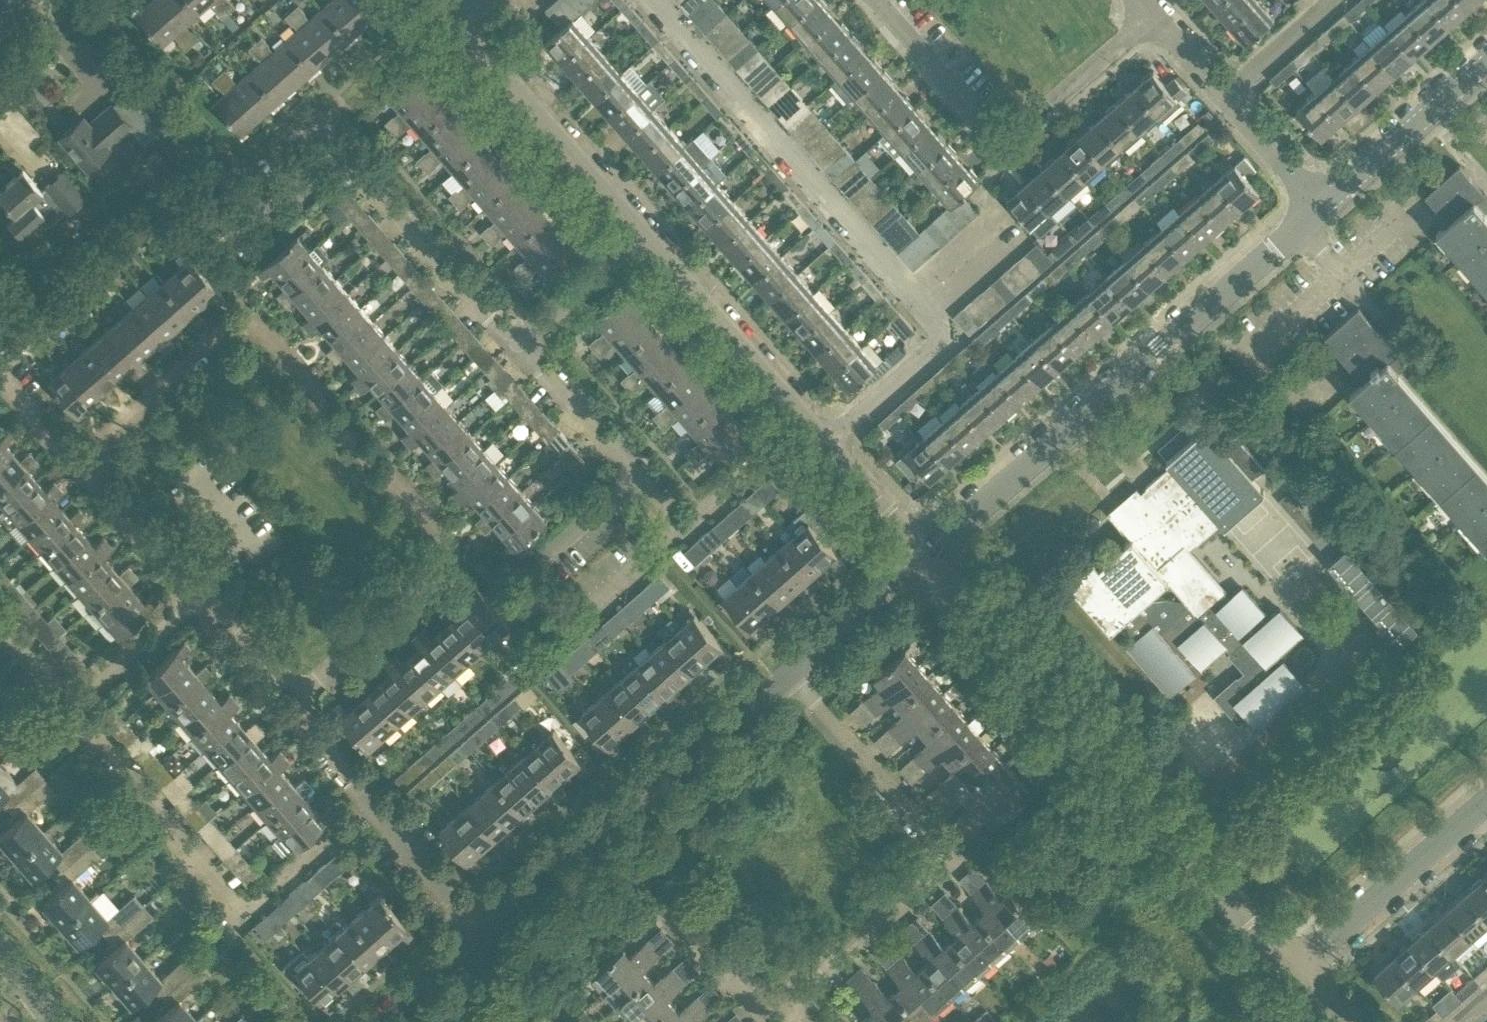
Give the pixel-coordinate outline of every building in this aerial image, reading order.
[(179,30),(153,0),(151,0),(134,15),(161,46),(179,30)] [(198,14),(185,0),(153,0),(179,30),(198,14)] [(213,0),(185,0),(198,14),(213,0)] [(234,5),(230,0),(225,0),(221,3),(227,11),(234,5)] [(367,24),(346,0),(331,0),(321,9),(349,40),(367,24)] [(385,7),(379,0),(346,0),(367,24),(385,7)] [(574,17),(594,0),(555,0),(546,8),(549,11),(563,27),(574,17)] [(629,2),(627,0),(616,0),(623,8),(629,2)] [(706,0),(689,0),(683,6),(690,14),(706,0)] [(717,0),(706,0),(690,14),(698,23),(720,3),(717,0)] [(815,0),(779,0),(776,3),(791,21),(815,0)] [(835,15),(822,0),(815,0),(791,21),(807,39),(835,15)] [(1258,0),(1221,0),(1215,5),(1231,24),(1258,0)] [(1275,18),(1259,0),(1258,0),(1231,24),(1247,42),(1275,18)] [(1368,5),(1364,0),(1360,0),(1344,14),(1350,21),(1368,5)] [(1450,25),(1428,0),(1423,0),(1408,13),(1432,41),(1450,25)] [(1468,9),(1460,0),(1428,0),(1450,25),(1468,9)] [(1479,0),(1460,0),(1468,9),(1479,0)] [(639,26),(645,21),(629,2),(623,8),(639,26)] [(221,17),(227,11),(221,3),(214,9),(221,17)] [(297,18),(305,11),(298,3),(290,10),(297,18)] [(698,23),(706,32),(728,12),(720,3),(698,23)] [(330,56),(349,40),(321,9),(303,25),(330,56)] [(291,23),(297,18),(290,10),(284,15),(291,23)] [(715,42),(736,22),(728,12),(706,32),(715,42)] [(1414,57),(1432,41),(1408,13),(1390,29),(1414,57)] [(1332,37),(1350,21),(1344,14),(1326,30),(1332,37)] [(824,58),(851,33),(835,15),(807,39),(824,58)] [(563,60),(591,36),(574,17),(563,27),(547,41),(563,60)] [(655,45),(661,39),(645,21),(639,26),(655,45)] [(722,50),(744,31),(736,22),(715,42),(722,50)] [(312,71),(330,56),(303,25),(285,41),(312,71)] [(1395,73),(1414,57),(1390,29),(1371,45),(1395,73)] [(196,49),(203,43),(192,30),(185,36),(196,49)] [(1314,53),(1332,37),(1326,30),(1308,46),(1314,53)] [(731,60),(753,41),(744,31),(722,50),(731,60)] [(840,77),(868,52),(851,33),(824,58),(839,75),(840,77)] [(196,49),(185,36),(178,42),(185,50),(192,44),(196,49)] [(261,50),(268,44),(261,36),(254,41),(261,50)] [(579,79),(607,54),(591,36),(563,60),(579,79)] [(671,63),(677,57),(661,39),(655,45),(671,63)] [(254,56),(261,50),(254,41),(247,47),(254,56)] [(294,87),(312,71),(285,41),(267,57),(294,87)] [(738,68),(760,49),(753,41),(731,60),(738,68)] [(1377,89),(1395,73),(1371,45),(1353,61),(1377,89)] [(1295,69),(1314,53),(1308,46),(1289,62),(1295,69)] [(746,78),(768,58),(760,49),(738,68),(746,78)] [(856,95),(884,70),(868,52),(840,77),(839,75),(832,82),(848,100),(855,93),(856,95)] [(595,97),(623,72),(607,54),(579,79),(595,97)] [(276,103),(294,87),(267,57),(249,73),(276,103)] [(687,81),(693,75),(677,57),(671,63),(687,81)] [(754,86),(776,67),(768,58),(746,78),(754,86)] [(1359,105),(1377,89),(1353,61),(1335,77),(1359,105)] [(1277,85),(1295,69),(1289,62),(1271,78),(1277,85)] [(762,96),(784,77),(776,67),(754,86),(762,96)] [(225,82),(232,76),(225,68),(218,74),(225,82)] [(872,113),(900,89),(884,70),(856,95),(872,113)] [(1178,98),(1167,84),(1154,70),(1137,86),(1160,114),(1166,121),(1185,105),(1178,98)] [(412,78),(405,71),(383,91),(406,117),(437,90),(421,71),(412,78)] [(611,115),(639,91),(623,72),(595,97),(611,115)] [(258,119),(276,103),(249,73),(231,88),(258,119)] [(219,88),(225,83),(225,82),(218,74),(212,80),(219,88)] [(703,99),(709,93),(693,75),(687,81),(703,99)] [(1178,98),(1187,90),(1176,76),(1167,84),(1178,98)] [(770,105),(792,86),(784,77),(762,96),(770,105)] [(1341,121),(1359,105),(1335,77),(1317,93),(1341,121)] [(651,80),(639,91),(611,115),(627,133),(655,109),(667,98),(651,80)] [(166,123),(134,86),(100,115),(103,120),(93,129),(83,117),(60,137),(86,167),(109,147),(107,146),(130,126),(144,142),(166,123)] [(787,124),(809,104),(792,86),(770,105),(787,124)] [(1142,130),(1160,114),(1137,86),(1119,102),(1142,130)] [(239,136),(258,119),(231,88),(212,105),(239,136)] [(888,131),(916,107),(900,89),(872,113),(887,130),(888,131)] [(422,135),(453,108),(437,90),(406,117),(422,135)] [(718,117),(725,111),(709,93),(703,99),(718,117)] [(1322,137),(1341,121),(1317,93),(1298,110),(1322,137)] [(1124,146),(1142,130),(1119,102),(1100,118),(1124,146)] [(795,133),(817,114),(809,104),(787,124),(795,133)] [(905,150),(932,125),(916,107),(888,131),(887,130),(879,136),(895,154),(903,148),(905,150)] [(438,153),(469,126),(453,108),(422,135),(438,153)] [(643,151),(671,127),(655,109),(627,133),(643,151)] [(735,136),(741,130),(725,111),(718,117),(735,136)] [(803,142),(825,123),(817,114),(795,133),(803,142)] [(392,129),(400,122),(394,115),(386,123),(392,129)] [(1106,161),(1124,146),(1100,118),(1082,134),(1106,161)] [(1186,144),(1205,128),(1199,121),(1181,137),(1186,144)] [(398,136),(406,129),(400,122),(392,129),(398,136)] [(811,151),(833,132),(825,123),(803,142),(811,151)] [(920,167),(948,143),(932,125),(905,150),(920,167)] [(454,171),(485,144),(469,126),(438,153),(454,171)] [(659,169),(686,145),(671,127),(643,151),(659,169)] [(750,153),(757,148),(741,130),(735,136),(750,153)] [(196,146),(183,132),(180,135),(178,132),(162,147),(177,163),(196,146)] [(819,160),(841,141),(833,132),(811,151),(819,160)] [(1196,156),(1215,139),(1209,133),(1191,149),(1196,156)] [(1088,177),(1106,161),(1082,134),(1064,150),(1088,177)] [(1168,160),(1186,144),(1181,137),(1163,153),(1168,160)] [(695,138),(686,145),(659,169),(675,187),(703,163),(711,156),(695,138)] [(827,169),(849,150),(841,141),(819,160),(827,169)] [(936,186),(964,161),(948,143),(920,167),(936,186)] [(470,190),(501,162),(485,144),(454,171),(470,190)] [(767,172),(773,166),(757,148),(750,153),(767,172)] [(1178,171),(1196,156),(1191,149),(1172,165),(1178,171)] [(835,178),(857,159),(849,150),(827,169),(835,178)] [(1070,193),(1088,177),(1064,150),(1046,165),(1070,193)] [(424,166),(432,158),(426,152),(418,159),(424,166)] [(1150,176),(1168,160),(1163,153),(1144,169),(1150,176)] [(711,156),(703,163),(675,187),(691,205),(718,181),(729,172),(713,154),(711,156)] [(1248,177),(1257,169),(1245,155),(1236,163),(1248,177)] [(430,172),(438,165),(432,158),(424,166),(430,172)] [(843,188),(865,168),(857,159),(835,178),(843,188)] [(955,202),(963,195),(980,180),(964,161),(936,186),(952,204),(955,202)] [(486,208),(517,181),(501,162),(470,190),(486,208)] [(1260,191),(1248,177),(1236,163),(1217,180),(1241,208),(1260,191)] [(1483,216),(1486,213),(1482,207),(1476,200),(1485,192),(1461,164),(1426,194),(1450,221),(1438,232),(1439,234),(1441,232),(1452,244),(1454,242),(1476,267),(1474,270),(1486,285),(1486,221),(1483,216)] [(1051,209),(1070,193),(1046,165),(1028,181),(1051,209)] [(1160,188),(1178,171),(1172,165),(1154,181),(1160,188)] [(783,191),(789,185),(773,166),(767,172),(783,191)] [(851,197),(873,178),(865,168),(843,188),(851,197)] [(42,192),(23,169),(22,170),(0,190),(0,199),(13,215),(6,221),(19,235),(41,216),(29,203),(42,192)] [(1132,192),(1150,176),(1144,169),(1126,185),(1132,192)] [(68,213),(84,199),(61,173),(45,187),(68,213)] [(859,206),(881,187),(873,178),(851,197),(859,206)] [(1223,223),(1232,216),(1241,208),(1217,180),(1199,196),(1223,223)] [(502,226),(533,199),(517,181),(486,208),(502,226)] [(707,224),(735,200),(718,181),(691,205),(707,224)] [(1032,226),(1051,209),(1028,181),(1008,199),(1032,226)] [(1142,203),(1160,188),(1154,181),(1136,197),(1142,203)] [(799,209),(805,203),(789,185),(783,191),(799,209)] [(1114,208),(1132,192),(1126,185),(1108,201),(1114,208)] [(875,224),(897,205),(881,187),(859,206),(875,224)] [(456,202),(464,195),(458,188),(450,195),(456,202)] [(343,207),(355,197),(350,191),(338,201),(343,207)] [(461,208),(470,201),(464,195),(456,202),(461,208)] [(971,220),(979,213),(963,195),(955,202),(971,220)] [(1205,239),(1223,223),(1199,196),(1181,212),(1205,239)] [(1124,219),(1142,203),(1136,197),(1118,213),(1124,219)] [(518,244),(549,217),(533,199),(502,226),(518,244)] [(723,243),(751,219),(735,200),(707,224),(723,243)] [(1096,224),(1114,208),(1108,201),(1089,216),(1096,224)] [(962,228),(971,220),(955,202),(952,204),(946,210),(962,228)] [(815,227),(821,221),(805,203),(799,209),(815,227)] [(883,233),(905,214),(897,205),(875,224),(883,233)] [(952,237),(962,228),(946,210),(936,218),(952,237)] [(1187,255),(1205,239),(1181,212),(1163,228),(1187,255)] [(363,230),(375,219),(370,213),(358,224),(363,230)] [(1105,235),(1124,219),(1118,213),(1100,228),(1105,235)] [(890,242),(912,222),(905,214),(883,233),(890,242)] [(1078,239),(1096,224),(1089,216),(1071,232),(1078,239)] [(534,262),(565,235),(549,217),(518,244),(534,262)] [(944,244),(952,237),(936,218),(928,226),(944,244)] [(156,228),(148,219),(139,227),(147,236),(156,228)] [(368,236),(380,225),(375,219),(363,230),(368,236)] [(739,261),(767,237),(751,219),(723,243),(739,261)] [(831,245),(837,239),(821,221),(815,227),(831,245)] [(909,242),(919,234),(921,232),(912,222),(890,242),(899,251),(909,242)] [(488,238),(496,231),(490,225),(482,232),(488,238)] [(934,252),(944,244),(928,226),(921,232),(919,234),(934,252)] [(139,227),(130,236),(137,244),(147,236),(139,227)] [(1087,251),(1105,235),(1100,228),(1082,244),(1087,251)] [(1169,271),(1187,255),(1163,228),(1145,243),(1169,271)] [(493,245),(502,238),(496,231),(488,238),(493,245)] [(1058,257),(1078,239),(1071,232),(1052,249),(1058,257)] [(925,260),(934,252),(919,234),(909,242),(925,260)] [(280,277),(312,250),(299,235),(258,271),(263,277),(273,269),(280,277)] [(550,281),(581,254),(565,235),(534,262),(550,281)] [(755,279),(783,255),(767,237),(739,261),(755,279)] [(846,263),(853,257),(837,239),(831,245),(846,263)] [(388,258),(400,247),(395,242),(383,252),(388,258)] [(915,269),(925,260),(909,242),(899,251),(915,269)] [(319,243),(312,250),(280,277),(288,286),(279,295),(283,300),(324,264),(331,257),(319,243)] [(1044,269),(1053,261),(1037,243),(1029,250),(1044,269)] [(1150,287),(1169,271),(1145,243),(1126,259),(1150,287)] [(120,244),(111,252),(118,261),(127,253),(120,244)] [(1069,267),(1087,251),(1082,244),(1063,260),(1069,267)] [(393,264),(405,253),(400,247),(388,258),(393,264)] [(1035,276),(1044,269),(1029,250),(1020,258),(1035,276)] [(118,261),(111,252),(103,259),(111,267),(118,261)] [(771,297),(799,273),(783,255),(755,279),(771,297)] [(27,257),(21,272),(30,277),(37,262),(27,257)] [(226,298),(190,257),(176,270),(203,301),(212,294),(220,303),(226,298)] [(862,281),(869,275),(853,257),(846,263),(862,281)] [(1026,285),(1035,276),(1020,258),(1010,267),(1026,285)] [(1132,303),(1150,287),(1126,259),(1108,275),(1132,303)] [(1050,283),(1069,267),(1063,260),(1045,277),(1050,283)] [(519,275),(528,267),(522,261),(514,268),(519,275)] [(305,306),(337,278),(324,264),(283,300),(288,306),(298,297),(305,306)] [(525,281),(533,274),(528,267),(519,275),(525,281)] [(1016,293),(1026,285),(1010,267),(1001,275),(1016,293)] [(92,269),(83,277),(90,285),(99,277),(92,269)] [(197,323),(203,318),(195,309),(203,301),(176,270),(162,282),(197,323)] [(412,286),(425,275),(420,270),(407,281),(412,286)] [(787,315),(815,291),(799,273),(771,297),(787,315)] [(418,292),(430,282),(425,275),(412,286),(418,292)] [(878,300),(885,294),(869,275),(862,281),(878,300)] [(1007,301),(1016,293),(1001,275),(992,283),(1007,301)] [(1114,319),(1132,303),(1108,275),(1090,292),(1114,319)] [(83,277),(75,283),(83,292),(90,285),(83,277)] [(1032,300),(1050,283),(1045,277),(1026,293),(1032,300)] [(308,328),(349,292),(337,278),(305,306),(313,315),(303,323),(308,328)] [(197,323),(162,282),(148,294),(175,326),(184,318),(192,328),(197,323)] [(998,309),(1007,301),(992,283),(982,291),(998,309)] [(803,333),(830,309),(815,291),(787,315),(803,333)] [(989,317),(998,309),(982,291),(973,299),(989,317)] [(330,334),(361,306),(349,292),(308,328),(313,334),(323,325),(330,334)] [(610,338),(641,310),(625,292),(594,319),(610,338)] [(1095,335),(1114,319),(1090,292),(1071,308),(1095,335)] [(1014,315),(1032,300),(1026,293),(1008,308),(1014,315)] [(169,348),(175,343),(166,334),(175,326),(148,294),(133,307),(169,348)] [(895,318),(902,312),(885,294),(878,300),(895,318)] [(54,302),(62,310),(70,303),(63,295),(54,302)] [(437,315),(450,304),(445,298),(432,309),(437,315)] [(980,325),(985,320),(989,317),(973,299),(964,307),(980,325)] [(54,302),(46,309),(53,318),(62,310),(54,302)] [(443,321),(455,310),(450,304),(437,315),(443,321)] [(333,357),(374,320),(361,306),(330,334),(338,343),(328,351),(333,357)] [(169,348),(133,307),(119,319),(147,351),(155,343),(164,353),(169,348)] [(970,334),(980,325),(964,307),(954,316),(970,334)] [(1396,376),(1401,373),(1395,367),(1390,360),(1399,352),(1359,307),(1325,337),(1364,381),(1351,392),(1353,394),(1355,392),(1365,404),(1368,402),(1390,427),(1387,430),(1410,455),(1412,453),(1435,479),(1432,481),(1455,507),(1457,504),(1479,530),(1477,532),(1486,543),(1486,479),(1396,376)] [(995,332),(1014,315),(1008,308),(989,325),(995,332)] [(1077,352),(1095,335),(1071,308),(1053,324),(1077,352)] [(819,352),(847,328),(832,311),(830,309),(803,333),(819,352)] [(626,356),(657,328),(641,310),(610,338),(626,356)] [(908,341),(918,331),(902,312),(895,318),(891,322),(908,341)] [(141,373),(146,368),(138,358),(147,351),(119,319),(105,331),(141,373)] [(41,328),(34,320),(26,326),(34,335),(41,328)] [(355,362),(386,335),(374,320),(333,357),(338,362),(347,354),(355,362)] [(1059,367),(1077,352),(1053,324),(1035,339),(1059,367)] [(977,347),(980,345),(995,332),(989,325),(971,341),(977,347)] [(34,335),(26,326),(18,334),(25,342),(34,335)] [(462,343),(474,332),(469,326),(457,337),(462,343)] [(642,374),(673,347),(657,328),(626,356),(642,374)] [(835,370),(863,346),(847,328),(819,352),(832,367),(835,370)] [(141,373),(105,331),(91,344),(119,375),(127,368),(135,378),(141,373)] [(467,349),(480,338),(474,332),(462,343),(467,349)] [(358,385),(399,349),(386,335),(355,362),(363,371),(353,380),(358,385)] [(596,350),(604,343),(598,336),(590,343),(596,350)] [(1040,384),(1059,367),(1035,339),(1016,356),(1040,384)] [(959,363),(977,347),(971,341),(953,357),(959,363)] [(602,356),(610,349),(604,343),(596,350),(602,356)] [(113,398),(118,393),(110,383),(119,375),(91,344),(77,356),(113,398)] [(11,353),(5,345),(0,349),(0,355),(4,359),(11,353)] [(885,356),(891,363),(904,352),(897,345),(885,356)] [(852,389),(879,365),(863,346),(835,370),(852,389)] [(658,392),(689,365),(673,347),(642,374),(658,392)] [(379,390),(411,363),(399,349),(358,385),(363,390),(372,382),(379,390)] [(487,371),(499,360),(494,355),(482,365),(487,371)] [(113,398),(77,356),(63,369),(90,400),(99,393),(107,402),(113,398)] [(1022,399),(1040,384),(1016,356),(998,372),(1022,399)] [(941,379),(959,363),(953,357),(935,373),(941,379)] [(492,377),(505,366),(499,360),(487,371),(492,377)] [(382,413),(423,377),(411,363),(379,390),(387,399),(378,408),(382,413)] [(674,410),(705,383),(689,365),(658,392),(674,410)] [(84,423),(90,418),(81,408),(90,400),(63,369),(48,382),(84,423)] [(423,377),(382,413),(387,419),(397,410),(405,419),(436,391),(445,384),(432,369),(423,377)] [(628,386),(636,379),(630,372),(622,379),(628,386)] [(1004,415),(1022,399),(998,372),(980,388),(1004,415)] [(923,395),(941,379),(935,373),(917,388),(923,395)] [(634,393),(642,385),(636,379),(628,386),(634,393)] [(512,400),(524,389),(519,383),(507,394),(512,400)] [(690,428),(721,401),(705,383),(674,410),(690,428)] [(905,411),(923,395),(917,388),(899,404),(905,411)] [(986,431),(1004,415),(980,388),(962,404),(986,431)] [(517,406),(530,395),(524,389),(512,400),(517,406)] [(407,441),(448,405),(436,391),(405,419),(412,428),(403,436),(407,441)] [(706,446),(737,419),(721,401),(690,428),(706,446)] [(885,428),(905,411),(899,404),(879,421),(885,428)] [(968,447),(986,431),(962,404),(944,419),(968,447)] [(430,447),(461,420),(448,405),(407,441),(412,447),(422,439),(430,447)] [(660,422),(668,415),(662,409),(654,416),(660,422)] [(537,428),(549,417),(544,411),(532,422),(537,428)] [(666,429),(674,422),(668,415),(660,422),(666,429)] [(1195,415),(1183,426),(1194,438),(1206,428),(1195,415)] [(542,434),(554,423),(549,417),(537,428),(542,434)] [(723,465),(753,438),(737,419),(706,446),(723,465)] [(950,463),(968,447),(944,419),(926,435),(950,463)] [(432,470),(473,434),(461,420),(430,447),(437,456),(428,464),(432,470)] [(1226,447),(1209,427),(1210,427),(1209,425),(1206,428),(1194,438),(1169,460),(1170,461),(1171,461),(1174,465),(1170,469),(1169,468),(1148,486),(1152,491),(1146,496),(1138,486),(1137,487),(1138,489),(1111,512),(1110,511),(1109,512),(1124,528),(1068,577),(1113,627),(1117,623),(1134,642),(1131,644),(1173,692),(1196,671),(1190,664),(1196,658),(1202,666),(1226,645),(1231,651),(1229,653),(1245,671),(1239,677),(1238,676),(1216,695),(1240,723),(1243,720),(1243,719),(1248,714),(1258,725),(1305,684),(1284,660),(1283,661),(1277,655),(1302,632),(1281,608),(1267,621),(1261,614),(1264,611),(1243,587),(1227,602),(1221,595),(1227,589),(1187,544),(1194,538),(1198,542),(1219,525),(1218,524),(1223,519),(1227,524),(1226,525),(1227,526),(1266,491),(1265,490),(1265,491),(1253,478),(1258,474),(1259,475),(1267,468),(1238,435),(1230,442),(1231,443),(1226,447)] [(12,451),(5,442),(14,434),(9,428),(0,436),(0,462),(12,451)] [(454,475),(486,448),(473,434),(432,470),(437,475),(447,467),(454,475)] [(930,480),(950,463),(926,435),(906,452),(921,469),(930,480)] [(562,456),(574,445),(569,439),(556,450),(562,456)] [(567,462),(579,451),(574,445),(562,456),(567,462)] [(692,459),(700,451),(694,445),(686,452),(692,459)] [(457,498),(498,462),(486,448),(454,475),(462,484),(452,493),(457,498)] [(12,451),(0,462),(0,487),(1,486),(34,457),(29,451),(20,460),(12,451)] [(698,465),(706,458),(700,451),(692,459),(698,465)] [(912,476),(921,469),(906,452),(897,460),(912,476)] [(37,480),(30,471),(39,462),(34,457),(1,486),(0,487),(0,500),(6,507),(37,480)] [(479,504),(511,476),(498,462),(457,498),(462,503),(471,495),(479,504)] [(587,485),(599,474),(594,468),(581,479),(587,485)] [(482,527),(523,490),(511,476),(479,504),(487,512),(477,521),(482,527)] [(775,494),(781,489),(770,476),(764,482),(775,494)] [(0,513),(0,516),(11,528),(19,522),(60,486),(54,480),(45,488),(37,480),(6,507),(0,513)] [(31,536),(63,508),(54,499),(64,491),(60,486),(19,522),(31,536)] [(504,532),(536,505),(523,490),(482,527),(487,532),(496,523),(504,532)] [(1328,554),(1336,547),(1288,493),(1280,500),(1328,554)] [(753,513),(758,509),(748,496),(742,501),(753,513)] [(747,519),(753,513),(742,501),(736,507),(747,519)] [(767,501),(758,509),(762,513),(771,506),(767,501)] [(507,555),(548,519),(536,505),(504,532),(512,541),(502,549),(507,555)] [(811,505),(788,525),(796,534),(823,565),(832,558),(840,567),(846,562),(830,544),(839,536),(811,505)] [(43,550),(84,514),(79,508),(70,516),(63,508),(31,536),(43,550)] [(56,564),(87,536),(79,527),(89,519),(84,514),(43,550),(56,564)] [(725,538),(730,533),(719,521),(714,526),(725,538)] [(718,544),(725,538),(714,526),(708,532),(718,544)] [(818,587),(823,583),(814,573),(823,565),(796,534),(782,546),(818,587)] [(70,576),(109,542),(104,536),(95,545),(87,536),(56,564),(68,578),(70,576)] [(696,564),(710,551),(699,539),(685,552),(696,564)] [(81,592),(112,564),(104,555),(114,547),(109,542),(70,576),(68,578),(81,592)] [(818,587),(782,546),(768,559),(795,590),(803,583),(812,592),(818,587)] [(1397,637),(1415,622),(1352,551),(1334,566),(1397,637)] [(790,612),(795,607),(786,598),(795,590),(768,559),(754,571),(790,612)] [(81,593),(78,595),(87,605),(90,602),(93,607),(134,570),(129,564),(119,573),(112,564),(81,592),(81,593)] [(106,621),(137,593),(129,584),(138,575),(134,570),(93,607),(106,621)] [(790,612),(754,571),(739,584),(767,615),(775,608),(784,617),(790,612)] [(11,579),(5,572),(0,576),(0,588),(11,579)] [(646,586),(657,598),(666,591),(672,585),(661,573),(655,578),(646,586)] [(15,584),(11,579),(0,588),(0,592),(3,595),(15,584)] [(497,636),(512,623),(476,583),(470,588),(478,597),(470,605),(497,636)] [(760,638),(766,632),(758,623),(767,615),(739,584),(724,597),(760,638)] [(118,635),(159,599),(154,593),(144,601),(137,593),(106,621),(118,635)] [(643,610),(649,605),(638,593),(632,598),(643,610)] [(637,616),(643,610),(632,598),(626,604),(637,616)] [(23,618),(35,607),(30,600),(17,611),(23,618)] [(461,613),(453,603),(447,608),(483,649),(497,636),(470,605),(461,613)] [(28,623),(40,612),(35,607),(23,618),(28,623)] [(469,661),(483,649),(447,608),(442,613),(450,622),(442,630),(469,661)] [(710,621),(714,618),(709,612),(705,615),(710,621)] [(732,654),(696,613),(682,626),(710,657),(718,650),(726,659),(732,654)] [(615,635),(621,630),(610,618),(604,623),(615,635)] [(615,635),(604,623),(598,628),(590,635),(601,647),(605,644),(607,643),(609,641),(615,635)] [(704,679),(709,674),(701,665),(710,657),(682,626),(668,638),(704,679)] [(433,638),(424,628),(419,633),(455,674),(469,661),(442,630),(433,638)] [(48,646),(60,635),(54,629),(42,640),(48,646)] [(441,686),(455,674),(419,633),(413,638),(422,647),(413,655),(441,686)] [(52,651),(65,640),(60,635),(48,646),(52,651)] [(704,679),(668,638),(654,650),(682,682),(690,674),(698,684),(704,679)] [(157,691),(189,664),(181,655),(191,647),(185,641),(144,677),(157,691)] [(587,660),(592,655),(582,643),(576,648),(587,660)] [(580,665),(587,660),(576,648),(570,653),(580,665)] [(871,706),(919,664),(906,649),(875,676),(882,684),(865,699),(871,706)] [(7,650),(0,655),(0,666),(2,669),(14,659),(7,650)] [(676,703),(681,699),(672,690),(682,682),(654,650),(640,663),(676,703)] [(405,662),(396,653),(391,658),(427,699),(441,686),(413,655),(405,662)] [(531,675),(546,662),(538,653),(523,666),(531,675)] [(73,674),(85,664),(80,658),(67,668),(73,674)] [(413,711),(427,699),(391,658),(385,662),(394,672),(385,679),(413,711)] [(676,703),(640,663),(626,675),(653,706),(662,699),(670,709),(676,703)] [(196,673),(189,664),(157,691),(170,705),(211,670),(206,664),(196,673)] [(900,705),(932,678),(919,664),(871,706),(878,713),(894,698),(900,705)] [(517,687),(531,675),(523,666),(509,678),(517,687)] [(558,686),(564,680),(553,668),(547,673),(558,686)] [(182,720),(213,692),(206,684),(215,675),(211,670),(170,705),(182,720)] [(648,728),(653,724),(644,715),(653,706),(626,675),(612,688),(648,728)] [(376,687),(368,678),(362,683),(398,724),(413,711),(385,679),(376,687)] [(502,700),(517,687),(509,678),(495,691),(502,700)] [(896,734),(944,692),(932,678),(900,705),(906,712),(890,727),(896,734)] [(384,736),(398,724),(362,683),(357,687),(365,697),(356,705),(384,736)] [(648,728),(612,688),(597,700),(625,731),(633,724),(642,734),(648,728)] [(488,712),(502,700),(495,691),(481,703),(488,712)] [(221,701),(213,692),(182,720),(195,734),(236,698),(231,693),(221,701)] [(514,713),(529,701),(521,692),(507,705),(514,713)] [(925,733),(957,706),(944,692),(896,734),(902,741),(919,727),(925,733)] [(207,748),(238,720),(231,712),(240,703),(236,698),(195,734),(207,748)] [(618,754),(624,749),(616,740),(625,731),(597,700),(582,714),(610,745),(617,753),(618,754)] [(348,712),(340,703),(334,708),(370,749),(384,736),(356,705),(348,712)] [(474,725),(488,712),(481,703),(467,716),(474,725)] [(112,705),(99,716),(112,731),(124,720),(112,705)] [(500,726),(514,713),(507,705),(493,717),(500,726)] [(921,762),(969,720),(957,706),(925,733),(931,740),(915,755),(921,762)] [(460,737),(474,725),(467,716),(452,728),(460,737)] [(486,738),(500,726),(493,717),(479,729),(486,738)] [(138,718),(135,721),(142,729),(145,726),(138,718)] [(124,745),(137,734),(124,720),(112,731),(124,745)] [(246,729),(238,720),(207,748),(219,762),(260,726),(255,721),(246,729)] [(950,762),(981,734),(969,720),(921,762),(927,769),(944,755),(950,762)] [(232,777),(263,749),(255,740),(265,732),(260,726),(219,762),(232,777)] [(446,749),(460,737),(452,728),(439,741),(446,749)] [(472,751),(486,738),(479,729),(464,742),(472,751)] [(591,771),(555,730),(540,743),(568,774),(576,767),(585,776),(591,771)] [(137,734),(124,745),(137,759),(154,744),(147,735),(141,739),(137,735),(137,734)] [(946,790),(994,748),(981,734),(950,762),(956,769),(939,783),(946,790)] [(432,762),(446,749),(439,741),(424,753),(432,762)] [(458,763),(472,751),(464,742),(450,754),(458,763)] [(563,796),(567,792),(559,782),(568,774),(540,743),(526,755),(563,796)] [(600,753),(607,761),(617,753),(610,745),(600,753)] [(975,790),(1006,762),(994,748),(946,790),(952,798),(969,783),(975,790)] [(271,758),(263,749),(232,777),(244,791),(285,755),(280,749),(271,758)] [(417,775),(418,774),(432,762),(424,753),(410,766),(417,775)] [(444,775),(458,763),(450,754),(436,767),(444,775)] [(257,805),(288,777),(280,768),(290,760),(285,755),(244,791),(257,805)] [(563,796),(526,755),(512,767),(540,799),(548,792),(556,801),(563,796)] [(149,773),(162,763),(156,757),(144,767),(149,773)] [(971,819),(1019,776),(1006,762),(975,790),(981,797),(964,812),(971,819)] [(1,763),(0,764),(0,806),(4,802),(9,809),(46,777),(36,766),(18,782),(1,763)] [(403,787),(417,775),(410,766),(396,778),(403,787)] [(421,779),(429,788),(444,775),(436,767),(421,779)] [(534,821),(539,817),(531,807),(540,799),(512,767),(498,780),(534,821)] [(174,776),(161,787),(174,801),(186,790),(194,784),(181,770),(174,776)] [(1000,819),(1032,791),(1019,776),(971,819),(977,826),(994,811),(1000,819)] [(45,830),(28,811),(55,787),(46,777),(9,809),(14,814),(9,819),(12,823),(0,834),(0,839),(15,857),(45,830)] [(269,819),(310,783),(305,777),(295,786),(288,777),(257,805),(269,819)] [(415,801),(429,788),(421,779),(407,792),(415,801)] [(534,821),(498,780),(484,792),(512,824),(520,817),(528,826),(534,821)] [(281,833),(313,806),(305,797),(315,788),(310,783),(269,819),(281,833)] [(186,790),(174,801),(179,808),(192,796),(186,790)] [(506,846),(511,841),(502,832),(512,824),(484,792),(470,805),(506,846)] [(506,846),(470,805),(455,818),(483,849),(491,841),(500,851),(506,846)] [(294,848),(335,811),(330,806),(320,814),(313,806),(281,833),(294,848)] [(199,830),(211,819),(206,813),(194,824),(199,830)] [(126,814),(117,822),(125,831),(134,823),(126,814)] [(477,872),(477,871),(483,866),(474,857),(483,849),(455,818),(441,831),(477,872)] [(204,836),(216,825),(211,819),(199,830),(204,836)] [(92,844),(99,837),(90,826),(63,850),(45,830),(15,857),(33,877),(48,864),(51,868),(57,863),(62,868),(54,875),(55,876),(92,843),(92,844)] [(224,859),(236,848),(231,842),(218,852),(224,859)] [(58,890),(43,903),(61,923),(57,926),(58,928),(58,927),(81,907),(91,898),(74,878),(101,854),(92,844),(92,843),(55,876),(60,881),(54,887),(58,890)] [(229,864),(241,853),(236,848),(224,859),(229,864)] [(345,867),(351,862),(340,849),(334,855),(345,867)] [(323,887),(328,882),(317,869),(312,874),(323,887)] [(249,887),(261,876),(256,870),(244,881),(249,887)] [(316,892),(323,887),(312,874),(305,880),(316,892)] [(1485,877),(1467,893),(1486,916),(1486,880),(1485,877)] [(1001,896),(986,879),(979,885),(1022,933),(1036,920),(1008,889),(1001,896)] [(1007,946),(1022,933),(979,885),(972,892),(986,908),(980,914),(1007,946)] [(81,907),(58,927),(68,938),(71,935),(79,944),(94,931),(97,935),(103,930),(108,936),(145,904),(135,893),(108,917),(91,898),(81,907)] [(1486,923),(1486,916),(1467,893),(1448,909),(1472,937),(1486,923)] [(294,912),(300,907),(289,894),(283,900),(294,912)] [(416,935),(380,895),(365,907),(393,938),(401,931),(410,941),(416,935)] [(294,912),(283,900),(269,912),(280,924),(294,912)] [(114,983),(144,957),(127,938),(154,914),(145,904),(108,936),(113,942),(108,947),(111,951),(96,964),(114,983)] [(973,921),(958,904),(951,910),(994,958),(1007,946),(980,914),(973,921)] [(388,960),(392,956),(384,946),(393,938),(365,907),(352,919),(388,960)] [(1454,953),(1472,937),(1448,909),(1429,925),(1454,953)] [(984,976),(987,974),(982,968),(994,958),(951,910),(944,917),(958,933),(951,939),(984,976)] [(265,937),(271,932),(260,919),(254,925),(265,937)] [(388,960),(352,919),(337,932),(365,963),(373,956),(381,966),(388,960)] [(1436,968),(1454,953),(1429,925),(1412,941),(1436,968)] [(944,946),(930,929),(922,935),(965,983),(976,973),(981,979),(984,976),(951,939),(944,946)] [(359,985),(364,981),(356,971),(365,963),(337,932),(323,945),(327,949),(359,985)] [(954,993),(965,983),(922,935),(915,942),(930,958),(923,964),(951,995),(954,993)] [(608,988),(656,946),(650,939),(633,953),(626,946),(595,974),(608,988)] [(1417,984),(1436,968),(1412,941),(1393,957),(1417,984)] [(359,985),(327,949),(323,945),(309,957),(336,988),(345,981),(353,990),(359,985)] [(620,1002),(652,975),(646,968),(662,953),(656,946),(608,988),(620,1002)] [(1044,958),(1051,966),(1056,961),(1049,953),(1044,958)] [(161,997),(198,965),(189,954),(162,978),(144,957),(114,983),(132,1005),(147,992),(150,996),(156,991),(161,997)] [(916,970),(902,954),(895,960),(938,1008),(951,995),(923,964),(916,970)] [(330,1011),(336,1006),(327,996),(336,988),(309,957),(294,970),(297,974),(291,979),(302,991),(308,986),(330,1011)] [(1399,1001),(1417,984),(1393,957),(1375,973),(1399,1001)] [(923,1020),(938,1008),(895,960),(887,967),(902,983),(896,989),(923,1020)] [(197,1018),(180,999),(207,975),(198,965),(161,997),(167,1003),(161,1008),(164,1011),(152,1021),(193,1021),(197,1018)] [(1486,977),(1486,966),(1475,977),(1480,983),(1486,977)] [(632,1016),(680,973),(674,967),(658,981),(652,975),(620,1002),(632,1016)] [(677,1003),(670,996),(687,981),(680,973),(632,1016),(638,1021),(655,1021),(677,1003)] [(1463,998),(1480,983),(1475,977),(1457,992),(1463,998)] [(873,979),(867,985),(900,1021),(921,1021),(923,1020),(896,989),(888,995),(873,979)] [(867,985),(859,992),(874,1008),(866,1015),(873,1021),(900,1021),(867,985)] [(1444,1015),(1463,998),(1457,992),(1438,1008),(1444,1015)] [(962,1002),(954,993),(951,995),(960,1004),(962,1002)] [(706,1003),(699,995),(683,1010),(677,1003),(655,1021),(684,1021),(706,1003)] [(571,1004),(577,1012),(585,1006),(578,998),(571,1004)] [(712,1009),(706,1003),(684,1021),(698,1021),(712,1009)] [(1444,1015),(1438,1008),(1423,1021),(1436,1021),(1444,1015)] [(991,1021),(983,1012),(974,1020),(976,1021),(989,1021),(991,1021)]
